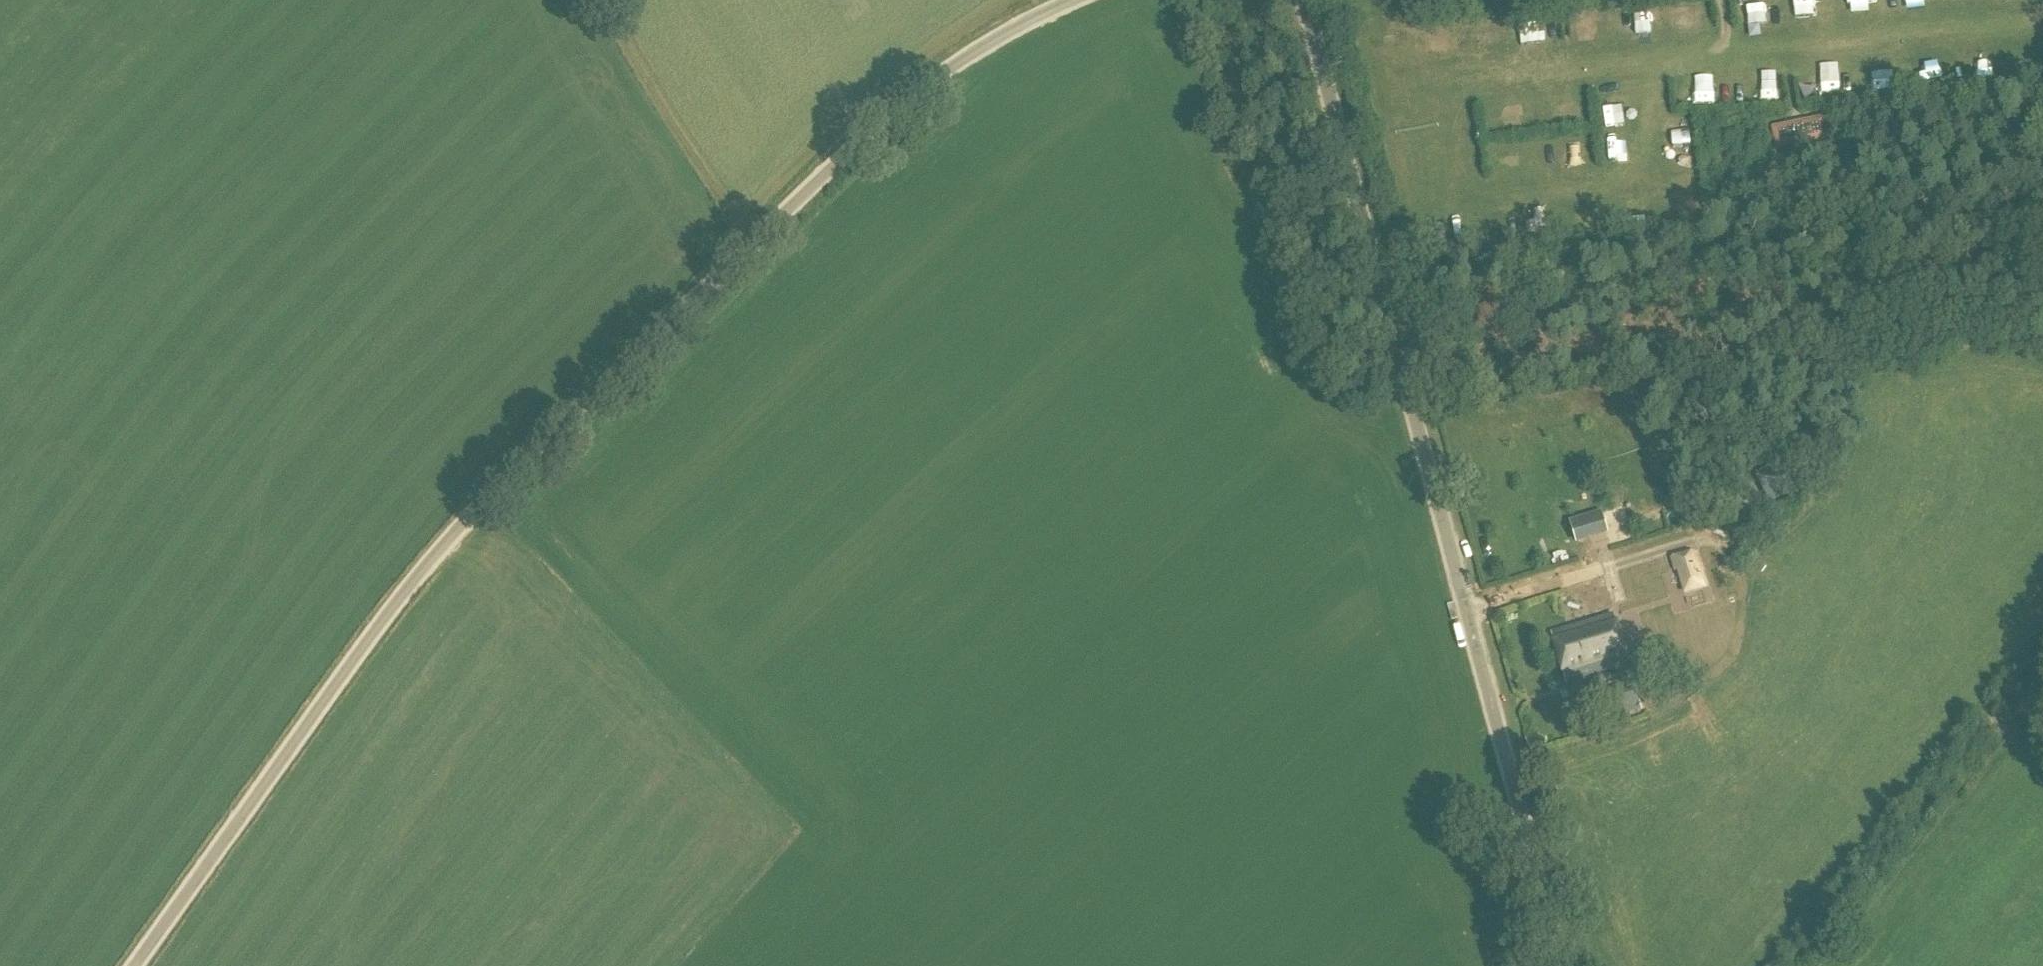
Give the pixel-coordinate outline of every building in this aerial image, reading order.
[(1380,16),(1378,0),(1365,0),(1367,18),(1380,16)] [(1925,12),(1923,0),(1903,3),(1904,15),(1925,12)] [(1807,39),(1806,11),(1793,12),(1794,39),(1807,39)] [(1757,44),(1778,44),(1778,14),(1758,13),(1757,44)] [(1623,53),(1641,52),(1639,22),(1621,23),(1623,53)] [(1955,97),(1954,80),(1940,80),(1940,98),(1955,97)] [(1721,116),(1720,88),(1701,88),(1702,116),(1721,116)] [(1783,89),(1770,90),(1772,114),(1785,113),(1783,89)] [(1626,136),(1624,114),(1611,115),(1613,137),(1626,136)] [(1771,128),(1776,150),(1828,140),(1823,117),(1771,128)] [(1700,137),(1672,143),(1677,168),(1705,162),(1700,137)] [(1579,170),(1600,168),(1598,146),(1577,147),(1579,170)] [(1540,151),(1541,181),(1558,180),(1557,151),(1540,151)] [(1642,164),(1643,151),(1615,151),(1615,163),(1642,164)] [(1676,182),(1704,181),(1704,167),(1676,168),(1676,182)] [(1602,511),(1569,522),(1576,543),(1609,533),(1602,511)] [(1693,554),(1671,561),(1683,598),(1705,591),(1693,554)] [(1613,616),(1553,634),(1560,659),(1567,683),(1627,665),(1620,640),(1613,616)] [(1601,692),(1609,722),(1642,712),(1633,682),(1601,692)]
